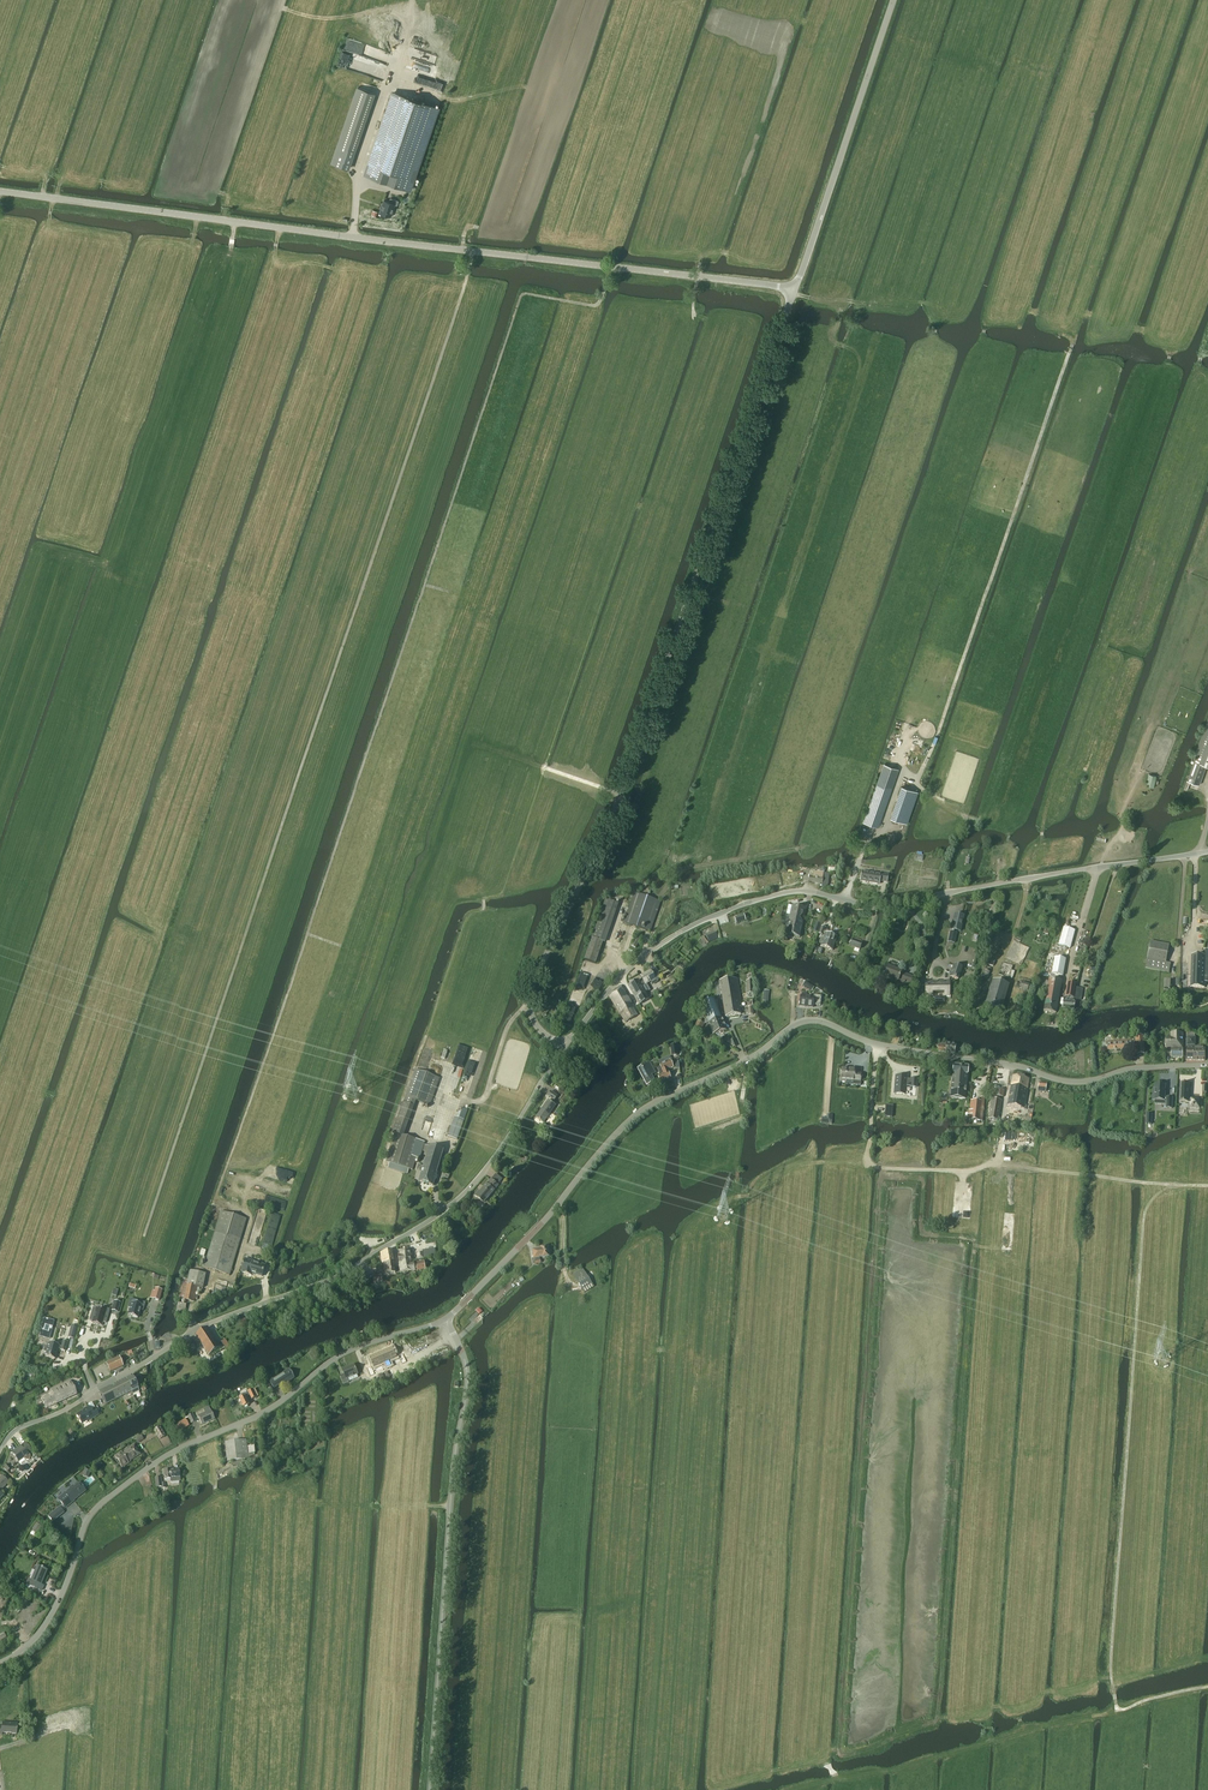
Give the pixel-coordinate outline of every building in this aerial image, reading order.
[(358,88),(336,152),(344,155),(345,153),(353,156),(374,94),(358,88)] [(393,93),(365,175),(410,190),(438,108),(393,93)] [(336,152),(332,163),(348,169),(353,156),(345,153),(344,155),(336,152)] [(397,205),(399,201),(390,198),(389,202),(384,200),(379,213),(391,217),(395,205),(397,205)] [(1187,780),(1200,785),(1207,765),(1207,718),(1195,755),(1196,755),(1187,780)] [(864,821),(878,826),(898,769),(884,764),(864,821)] [(1150,787),(1154,776),(1149,773),(1144,785),(1150,787)] [(891,817),(907,823),(918,792),(901,786),(891,817)] [(886,882),(888,874),(881,873),(880,874),(863,871),(861,881),(879,884),(879,881),(886,882)] [(822,884),(824,873),(813,872),(813,874),(810,874),(808,881),(812,882),(811,882),(822,884)] [(650,932),(660,902),(635,893),(624,923),(650,932)] [(792,906),(789,921),(792,925),(799,918),(806,913),(806,909),(792,906)] [(955,914),(952,929),(960,931),(963,916),(955,914)] [(734,917),(736,923),(746,920),(744,915),(734,917)] [(787,929),(786,934),(800,937),(803,923),(799,918),(792,925),(787,929)] [(813,931),(818,933),(821,923),(816,922),(813,931)] [(1070,948),(1075,931),(1063,928),(1058,945),(1070,948)] [(954,943),(956,933),(950,932),(948,942),(954,943)] [(823,940),(835,944),(837,938),(825,934),(824,939),(821,938),(820,940),(823,941),(823,940)] [(592,938),(585,960),(595,963),(603,942),(592,938)] [(832,950),(835,944),(823,940),(823,941),(820,940),(819,943),(822,944),(821,946),(832,950)] [(860,949),(862,943),(853,940),(851,946),(860,949)] [(1166,962),(1169,945),(1151,941),(1147,958),(1145,968),(1169,973),(1171,963),(1166,962)] [(1191,975),(1207,975),(1207,958),(1207,950),(1204,950),(1204,955),(1199,955),(1192,955),(1192,963),(1191,975)] [(1062,976),(1066,959),(1055,957),(1051,974),(1062,976)] [(909,985),(912,979),(901,974),(901,972),(894,969),(896,963),(890,961),(884,975),(909,985)] [(1010,978),(1013,966),(1002,963),(999,975),(1010,978)] [(958,979),(962,968),(954,966),(950,977),(958,979)] [(987,978),(991,969),(986,967),(982,976),(987,978)] [(638,980),(629,986),(631,990),(639,1005),(649,999),(646,993),(650,991),(646,984),(650,982),(656,979),(651,970),(640,976),(643,981),(640,983),(638,980)] [(1191,975),(1191,987),(1205,987),(1205,980),(1207,980),(1207,975),(1191,975)] [(1019,977),(1016,987),(1027,991),(1030,981),(1019,977)] [(739,1006),(741,1006),(737,979),(721,982),(726,1016),(740,1014),(739,1006)] [(1055,1013),(1061,981),(1049,979),(1043,1011),(1055,1013)] [(1174,995),(1174,980),(1166,980),(1166,988),(1165,988),(1165,994),(1174,995)] [(1000,1013),(1009,985),(993,981),(984,1008),(1000,1013)] [(805,982),(802,986),(808,990),(811,986),(805,982)] [(944,995),(948,995),(948,983),(926,984),(927,996),(933,996),(933,994),(944,994),(944,995)] [(1075,988),(1076,984),(1067,983),(1065,998),(1074,999),(1075,988)] [(628,1022),(639,1015),(622,986),(615,990),(617,993),(610,997),(621,1015),(623,1013),(628,1022)] [(1082,989),(1075,988),(1074,999),(1081,999),(1082,989)] [(799,1006),(813,1007),(813,1005),(820,1006),(821,996),(814,995),(814,997),(801,996),(799,1006)] [(709,1023),(722,1018),(714,999),(702,1004),(707,1019),(701,1021),(698,1020),(694,1028),(700,1032),(705,1024),(709,1022),(709,1023)] [(1073,1010),(1074,1002),(1064,1001),(1063,1009),(1073,1010)] [(726,1030),(722,1018),(709,1023),(713,1034),(726,1030)] [(1195,1034),(1188,1031),(1188,1037),(1187,1037),(1186,1046),(1195,1046),(1196,1037),(1195,1037),(1195,1034)] [(1172,1047),(1183,1048),(1183,1038),(1183,1033),(1171,1033),(1171,1038),(1167,1038),(1166,1047),(1172,1047)] [(1136,1054),(1144,1054),(1143,1036),(1135,1036),(1136,1054)] [(700,1038),(691,1040),(692,1046),(702,1044),(700,1038)] [(1107,1051),(1133,1049),(1133,1040),(1106,1042),(1107,1051)] [(934,1041),(934,1045),(939,1046),(938,1051),(944,1052),(945,1048),(946,1048),(947,1044),(939,1043),(939,1042),(934,1041)] [(945,1048),(944,1052),(954,1054),(955,1052),(956,1052),(957,1047),(955,1047),(956,1045),(947,1044),(946,1048),(945,1048)] [(1183,1058),(1183,1048),(1172,1047),(1172,1057),(1183,1058)] [(1205,1048),(1194,1048),(1193,1060),(1204,1060),(1205,1048)] [(660,1082),(671,1078),(668,1070),(674,1068),(671,1061),(663,1064),(662,1060),(658,1062),(663,1074),(662,1075),(660,1075),(658,1076),(660,1082)] [(655,1073),(650,1065),(640,1070),(643,1076),(642,1076),(645,1081),(646,1081),(648,1085),(654,1082),(652,1078),(651,1076),(655,1073)] [(951,1091),(951,1098),(965,1099),(965,1093),(968,1067),(954,1066),(951,1091)] [(855,1069),(841,1068),(840,1080),(847,1081),(846,1084),(860,1085),(861,1074),(855,1073),(855,1069)] [(416,1070),(406,1097),(416,1101),(429,1105),(438,1078),(416,1070)] [(905,1084),(910,1085),(909,1087),(916,1088),(917,1079),(911,1079),(911,1080),(907,1079),(907,1075),(901,1075),(901,1076),(896,1076),(895,1090),(904,1091),(905,1084)] [(1013,1076),(1011,1086),(1027,1089),(1029,1079),(1013,1076)] [(1190,1105),(1199,1105),(1200,1098),(1191,1098),(1191,1100),(1189,1100),(1190,1083),(1181,1083),(1179,1102),(1191,1102),(1190,1105)] [(1162,1102),(1167,1102),(1166,1106),(1172,1106),(1172,1097),(1167,1097),(1167,1098),(1165,1097),(1166,1085),(1156,1084),(1156,1089),(1153,1089),(1153,1098),(1162,1098),(1162,1102)] [(1024,1108),(1027,1089),(1011,1086),(1007,1105),(1024,1108)] [(1003,1097),(1004,1091),(992,1089),(991,1095),(1003,1097)] [(554,1100),(557,1096),(551,1091),(548,1096),(554,1100)] [(971,1100),(969,1120),(982,1121),(984,1101),(984,1097),(980,1097),(980,1101),(971,1100)] [(543,1123),(555,1105),(548,1100),(536,1118),(543,1123)] [(989,1109),(988,1119),(998,1121),(1000,1111),(989,1109)] [(453,1121),(448,1137),(457,1140),(463,1124),(464,1120),(455,1117),(453,1121)] [(386,1162),(390,1163),(388,1168),(408,1173),(409,1169),(412,1170),(416,1157),(420,1158),(424,1142),(395,1133),(386,1162)] [(436,1173),(443,1150),(425,1145),(423,1151),(428,1152),(424,1166),(418,1164),(417,1169),(422,1171),(419,1181),(433,1186),(435,1179),(436,1179),(437,1176),(436,1175),(437,1173),(436,1173)] [(486,1198),(487,1199),(498,1185),(497,1185),(502,1180),(495,1174),(491,1180),(490,1179),(486,1184),(479,1191),(478,1191),(474,1196),(482,1202),(486,1198)] [(204,1267),(206,1268),(230,1275),(246,1219),(221,1211),(204,1267)] [(547,1246),(540,1248),(540,1249),(533,1250),(534,1258),(542,1256),(542,1257),(549,1256),(547,1246)] [(382,1263),(394,1261),(392,1250),(380,1252),(382,1263)] [(399,1262),(412,1261),(410,1250),(399,1252),(400,1256),(398,1256),(399,1262)] [(245,1259),(242,1268),(241,1271),(242,1271),(242,1273),(252,1276),(252,1274),(262,1277),(265,1266),(252,1262),(252,1261),(245,1259)] [(413,1260),(412,1261),(399,1262),(400,1265),(399,1265),(400,1272),(414,1271),(425,1269),(424,1261),(414,1263),(413,1260)] [(395,1273),(394,1261),(382,1263),(384,1275),(395,1273)] [(584,1293),(594,1286),(584,1271),(574,1277),(584,1293)] [(371,1286),(380,1283),(377,1274),(368,1276),(371,1286)] [(187,1285),(183,1300),(194,1302),(197,1287),(187,1285)] [(152,1299),(159,1301),(162,1290),(155,1289),(152,1299)] [(111,1310),(117,1312),(120,1303),(114,1301),(111,1310)] [(129,1301),(127,1308),(130,1308),(129,1311),(128,1314),(128,1315),(137,1318),(139,1312),(140,1310),(142,1310),(144,1306),(144,1304),(145,1303),(138,1301),(137,1304),(129,1301)] [(97,1325),(98,1326),(98,1325),(101,1326),(102,1322),(105,1323),(109,1310),(103,1308),(101,1307),(100,1310),(93,1308),(89,1320),(92,1321),(92,1323),(95,1324),(95,1325),(95,1324),(98,1325),(97,1325)] [(74,1339),(77,1327),(71,1325),(68,1337),(74,1339)] [(209,1355),(221,1348),(208,1327),(196,1335),(209,1355)] [(225,1339),(221,1342),(227,1351),(231,1349),(225,1339)] [(45,1357),(55,1359),(58,1349),(60,1350),(65,1352),(67,1342),(63,1341),(61,1346),(59,1346),(59,1345),(49,1343),(48,1347),(45,1346),(43,1351),(46,1352),(45,1357)] [(186,1356),(196,1349),(191,1342),(181,1349),(186,1356)] [(387,1350),(381,1353),(387,1365),(389,1364),(387,1361),(391,1359),(387,1350)] [(380,1353),(374,1356),(378,1366),(384,1363),(380,1353)] [(110,1372),(122,1366),(118,1358),(106,1364),(110,1372)] [(347,1379),(358,1374),(354,1364),(342,1370),(344,1374),(340,1376),(343,1384),(348,1382),(347,1379)] [(294,1378),(291,1374),(290,1375),(287,1371),(276,1378),(274,1376),(268,1380),(274,1389),(281,1384),(282,1385),(294,1378)] [(124,1379),(131,1392),(132,1394),(139,1391),(137,1389),(138,1388),(131,1375),(124,1379)] [(105,1405),(131,1392),(124,1379),(98,1392),(105,1405)] [(46,1409),(76,1395),(70,1381),(50,1390),(51,1393),(41,1398),(46,1409)] [(252,1400),(256,1397),(253,1390),(248,1392),(245,1394),(245,1393),(241,1395),(242,1398),(239,1399),(243,1407),(249,1404),(246,1397),(250,1395),(252,1400)] [(90,1419),(98,1414),(94,1408),(91,1410),(89,1407),(76,1415),(82,1424),(90,1419)] [(201,1425),(214,1419),(208,1407),(203,1409),(204,1413),(197,1416),(201,1425)] [(191,1423),(195,1421),(192,1414),(187,1416),(191,1423)] [(176,1433),(188,1426),(184,1420),(173,1427),(176,1433)] [(159,1439),(165,1436),(158,1426),(153,1430),(159,1439)] [(246,1440),(225,1442),(227,1461),(232,1461),(233,1466),(242,1465),(242,1462),(245,1462),(245,1460),(248,1459),(246,1440)] [(28,1454),(31,1452),(25,1444),(12,1453),(18,1461),(23,1458),(24,1459),(25,1459),(25,1460),(27,1460),(29,1460),(29,1458),(29,1457),(29,1456),(28,1454)] [(127,1461),(139,1454),(134,1446),(129,1449),(128,1447),(117,1454),(118,1455),(114,1457),(121,1467),(128,1463),(127,1461)] [(94,1466),(97,1471),(103,1466),(100,1461),(95,1465),(94,1466)] [(83,1471),(82,1473),(89,1476),(91,1470),(88,1469),(86,1468),(85,1468),(84,1470),(83,1471)] [(164,1480),(170,1479),(170,1482),(179,1481),(178,1469),(169,1470),(163,1470),(164,1480)] [(0,1478),(0,1488),(2,1486),(4,1487),(8,1482),(2,1476),(0,1478)] [(162,1488),(165,1488),(164,1483),(161,1483),(160,1477),(155,1478),(156,1487),(161,1487),(162,1488)] [(79,1483),(70,1489),(68,1489),(67,1490),(67,1492),(64,1494),(62,1494),(59,1497),(58,1499),(65,1508),(74,1501),(73,1500),(85,1491),(79,1483)] [(36,1534),(41,1526),(36,1523),(31,1530),(36,1534)] [(41,1591),(43,1586),(40,1584),(46,1570),(42,1569),(43,1568),(41,1568),(37,1567),(31,1580),(28,1579),(26,1584),(41,1591)] [(17,1724),(2,1723),(2,1727),(0,1727),(0,1735),(1,1735),(2,1733),(16,1734),(17,1724)]
